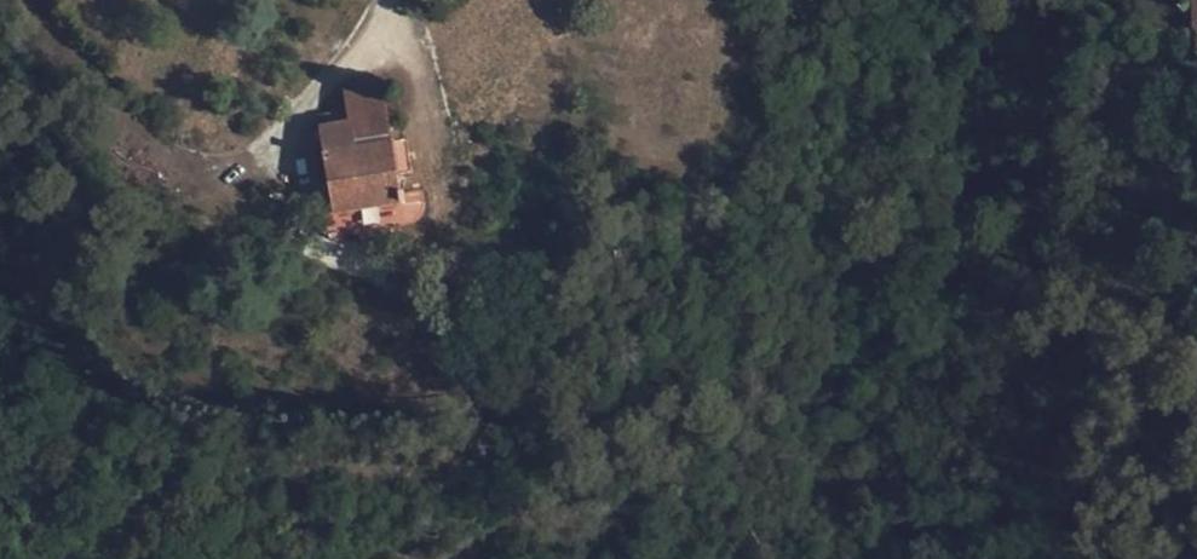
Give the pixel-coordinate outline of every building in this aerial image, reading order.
[(346,90),(349,109),(351,120),(322,124),(338,212),(402,201),(383,83),(346,90)] [(320,112),(322,124),(351,120),(349,109),(320,112)]
